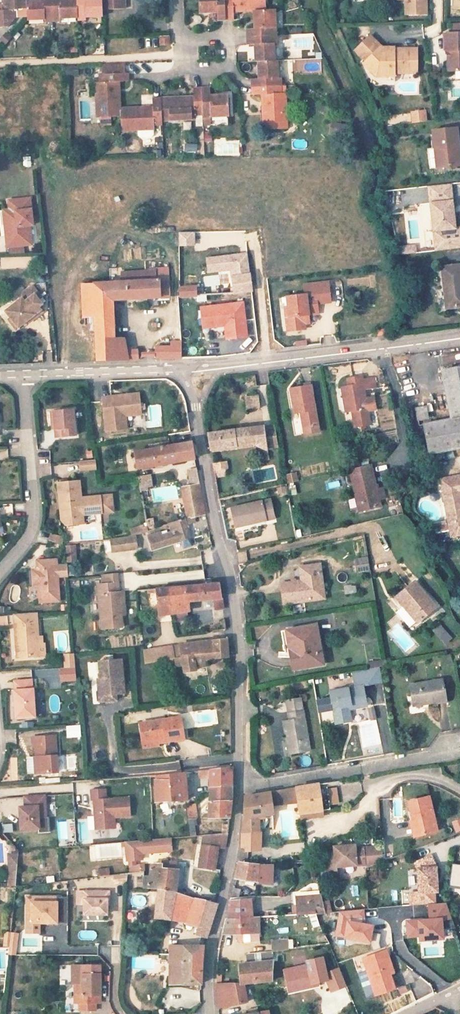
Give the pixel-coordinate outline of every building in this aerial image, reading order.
[(26,1),(26,0),(2,0),(2,11),(0,11),(0,28),(7,28),(17,17),(26,16),(26,1)] [(51,22),(51,0),(43,0),(26,1),(26,16),(27,21),(44,20),(44,22),(51,22)] [(51,22),(60,22),(60,19),(77,18),(76,0),(51,0),(51,22)] [(101,0),(76,0),(77,18),(77,21),(86,21),(85,18),(102,17),(101,11),(101,0)] [(101,11),(125,10),(125,0),(101,0),(101,11)] [(224,0),(198,0),(199,14),(216,12),(217,21),(221,20),(225,20),(224,0)] [(225,20),(229,20),(233,20),(233,12),(253,11),(265,10),(265,0),(224,0),(225,20)] [(404,14),(425,14),(426,0),(405,0),(404,14)] [(246,37),(275,36),(274,10),(265,10),(253,11),(254,29),(246,30),(246,33),(246,37)] [(459,30),(459,22),(452,22),(452,30),(459,30)] [(444,34),(445,51),(447,51),(450,54),(450,58),(447,61),(448,72),(459,71),(459,34),(444,34)] [(168,45),(167,36),(159,37),(159,46),(168,45)] [(257,62),(273,61),(273,44),(275,44),(275,36),(246,37),(246,41),(247,45),(254,45),(255,62),(257,62)] [(368,36),(354,51),(365,62),(363,64),(375,77),(381,71),(393,71),(392,73),(415,74),(415,50),(389,50),(389,49),(381,48),(368,36)] [(273,61),(257,62),(258,80),(251,80),(251,83),(251,87),(280,86),(279,78),(277,78),(276,61),(273,61)] [(123,66),(100,68),(100,75),(123,74),(123,66)] [(80,67),(67,67),(67,74),(79,75),(80,67)] [(120,117),(119,109),(118,82),(127,81),(127,78),(127,74),(123,74),(100,75),(98,75),(98,83),(94,84),(95,118),(120,117)] [(280,94),(280,86),(251,87),(251,92),(251,96),(260,95),(262,130),(287,129),(285,94),(280,94)] [(192,97),(160,99),(161,122),(194,120),(194,116),(202,116),(200,88),(196,88),(192,89),(192,97)] [(202,116),(202,118),(209,118),(229,117),(228,96),(209,96),(209,88),(205,88),(200,88),(202,116)] [(161,122),(160,99),(156,99),(152,99),(152,107),(119,109),(120,117),(120,131),(154,130),(154,126),(161,126),(161,122)] [(422,111),(409,113),(411,123),(423,122),(422,111)] [(185,121),(186,130),(194,130),(194,121),(185,121)] [(439,149),(441,168),(459,166),(456,129),(431,131),(434,150),(439,149)] [(167,156),(177,156),(178,144),(168,143),(167,156)] [(3,227),(6,248),(29,246),(27,228),(30,227),(27,200),(5,202),(6,211),(8,226),(3,227)] [(430,204),(433,231),(454,228),(451,202),(430,204)] [(198,245),(197,231),(178,232),(179,246),(198,245)] [(15,265),(14,258),(3,259),(5,266),(15,265)] [(230,265),(231,276),(248,273),(246,262),(230,265)] [(445,309),(459,307),(459,266),(441,268),(445,309)] [(232,285),(231,272),(220,273),(221,286),(232,285)] [(143,273),(119,273),(120,276),(135,276),(135,281),(153,281),(153,277),(143,277),(143,273)] [(251,291),(248,273),(231,276),(234,294),(251,291)] [(111,283),(112,301),(168,298),(168,280),(153,281),(135,281),(135,276),(120,276),(120,283),(111,283)] [(111,283),(92,284),(94,318),(113,317),(112,301),(111,283)] [(304,296),(301,296),(286,298),(287,308),(284,308),(285,318),(288,317),(290,331),(304,329),(303,320),(308,319),(308,316),(317,314),(316,304),(329,303),(327,283),(303,286),(304,296)] [(94,318),(92,284),(81,285),(82,318),(94,318)] [(19,298),(3,311),(8,317),(6,320),(14,330),(27,320),(33,315),(34,317),(41,312),(37,307),(40,304),(36,299),(33,295),(36,293),(30,287),(24,292),(18,297),(19,298)] [(178,297),(196,296),(196,287),(178,288),(178,297)] [(202,306),(204,329),(226,327),(227,340),(251,338),(247,301),(202,306)] [(95,341),(114,339),(113,317),(94,318),(95,341)] [(96,361),(128,360),(126,352),(123,339),(114,339),(95,341),(96,361)] [(156,360),(181,358),(180,347),(155,347),(156,360)] [(135,351),(126,352),(128,360),(137,360),(135,351)] [(443,357),(444,363),(459,360),(459,353),(443,357)] [(459,448),(459,367),(441,371),(451,419),(418,426),(420,436),(425,435),(429,454),(459,448)] [(361,377),(346,379),(347,386),(341,388),(345,412),(352,411),(355,427),(369,424),(367,411),(375,409),(373,398),(365,399),(363,389),(362,380),(361,377)] [(362,380),(363,389),(375,387),(373,378),(362,380)] [(289,390),(294,413),(299,412),(300,417),(302,428),(318,425),(310,386),(289,390)] [(418,394),(421,405),(428,404),(425,393),(418,394)] [(247,409),(269,406),(267,395),(245,398),(247,409)] [(141,396),(105,399),(108,434),(129,432),(128,419),(127,415),(143,413),(147,412),(147,407),(142,407),(141,396)] [(417,421),(424,420),(421,407),(415,408),(417,421)] [(75,413),(57,415),(59,440),(77,439),(75,413)] [(275,425),(263,427),(265,439),(267,450),(279,448),(275,425)] [(263,427),(249,429),(251,442),(265,439),(263,427)] [(251,442),(249,429),(207,434),(210,449),(210,450),(231,447),(238,446),(252,444),(251,442)] [(134,453),(137,469),(193,459),(191,443),(170,446),(170,441),(150,445),(150,450),(134,453)] [(97,461),(81,463),(82,471),(98,469),(97,461)] [(212,465),(213,470),(224,469),(227,468),(226,462),(212,465)] [(359,511),(377,507),(373,490),(375,489),(370,465),(349,470),(359,511)] [(226,476),(224,469),(213,470),(215,478),(226,476)] [(289,483),(300,480),(298,471),(286,474),(289,483)] [(182,487),(187,518),(193,517),(204,515),(197,472),(188,473),(190,486),(182,487)] [(440,479),(449,536),(459,535),(459,530),(459,522),(459,475),(440,479)] [(79,483),(59,485),(60,502),(64,501),(66,521),(83,520),(83,518),(109,515),(113,510),(112,502),(107,498),(81,500),(79,483)] [(236,527),(273,519),(269,500),(232,508),(236,527)] [(159,534),(157,534),(160,547),(189,538),(185,525),(194,523),(193,517),(187,518),(187,519),(169,525),(172,533),(160,537),(159,534)] [(152,549),(160,547),(157,534),(148,537),(152,549)] [(65,539),(52,536),(50,544),(63,547),(65,539)] [(119,540),(120,551),(136,549),(134,538),(119,540)] [(120,551),(119,540),(111,541),(112,552),(120,551)] [(67,545),(68,562),(78,562),(77,545),(67,545)] [(369,571),(367,558),(354,559),(357,573),(369,571)] [(56,561),(37,563),(38,573),(39,588),(41,605),(60,603),(57,579),(69,578),(69,571),(68,566),(56,567),(56,561)] [(319,564),(299,567),(303,601),(323,598),(319,564)] [(120,593),(118,574),(103,575),(104,586),(100,586),(101,595),(99,595),(103,630),(123,628),(122,616),(121,611),(125,611),(123,592),(120,593)] [(414,582),(395,598),(416,622),(434,607),(414,582)] [(357,592),(356,584),(342,586),(344,594),(357,592)] [(220,599),(219,585),(168,590),(172,613),(188,610),(187,602),(220,599)] [(168,590),(157,591),(160,615),(172,613),(168,590)] [(38,615),(17,616),(17,626),(14,626),(15,643),(18,643),(19,659),(36,658),(35,641),(39,641),(38,615)] [(315,626),(285,631),(292,670),(322,665),(315,626)] [(444,643),(449,638),(438,626),(433,630),(444,643)] [(212,642),(214,658),(228,657),(226,640),(212,642)] [(212,642),(204,643),(205,659),(214,658),(212,642)] [(205,659),(204,643),(180,646),(182,659),(183,667),(184,672),(196,670),(195,667),(206,665),(205,659)] [(76,656),(65,656),(67,670),(77,669),(76,656)] [(120,660),(97,662),(100,682),(97,682),(99,702),(116,700),(115,695),(124,694),(120,660)] [(385,665),(384,660),(366,663),(367,668),(380,666),(385,665)] [(13,691),(14,708),(33,707),(32,689),(30,690),(29,680),(13,681),(14,691),(13,691)] [(410,685),(412,701),(427,699),(427,703),(445,700),(442,680),(410,685)] [(330,692),(333,706),(348,703),(349,709),(365,706),(362,686),(330,692)] [(286,702),(288,714),(289,721),(283,722),(289,753),(309,750),(302,712),(300,700),(286,702)] [(351,720),(349,709),(348,703),(333,706),(334,711),(336,723),(351,720)] [(378,718),(375,707),(369,708),(372,719),(378,718)] [(140,724),(143,741),(164,737),(165,742),(183,739),(180,718),(140,724)] [(67,726),(68,738),(83,737),(82,725),(67,726)] [(56,736),(34,738),(35,747),(37,747),(40,773),(60,772),(56,736)] [(164,737),(143,741),(143,746),(165,742),(164,737)] [(231,768),(211,770),(210,778),(210,787),(231,786),(231,768)] [(198,778),(210,778),(211,770),(198,771),(198,778)] [(185,800),(183,773),(155,776),(155,803),(185,800)] [(296,788),(297,797),(299,813),(329,810),(325,783),(296,788)] [(231,786),(210,787),(210,794),(209,817),(229,817),(230,803),(231,786)] [(296,788),(288,789),(290,798),(297,797),(296,788)] [(106,789),(91,790),(92,801),(94,801),(96,830),(110,829),(109,818),(115,817),(131,816),(130,798),(106,799),(106,789)] [(290,798),(288,789),(270,792),(271,801),(290,798)] [(244,797),(244,817),(260,815),(271,814),(273,814),(273,813),(271,801),(270,792),(251,796),(244,797)] [(49,795),(25,795),(25,807),(19,807),(20,832),(49,831),(49,795)] [(418,800),(427,833),(437,831),(429,797),(418,800)] [(416,836),(427,833),(418,800),(408,802),(413,821),(416,836)] [(190,836),(198,835),(194,804),(186,806),(190,836)] [(260,822),(260,815),(244,817),(242,817),(242,831),(260,831),(260,822)] [(57,820),(59,846),(74,845),(73,820),(57,820)] [(260,849),(260,831),(242,831),(241,847),(244,847),(245,850),(260,849)] [(214,870),(218,848),(223,849),(225,833),(203,835),(202,846),(198,867),(214,870)] [(347,846),(334,847),(334,853),(326,853),(327,871),(336,871),(336,867),(365,865),(365,869),(383,862),(382,847),(355,849),(347,850),(347,846)] [(18,856),(10,856),(9,871),(17,872),(18,856)] [(429,856),(412,862),(415,868),(417,892),(435,891),(433,867),(431,867),(431,862),(429,856)] [(238,862),(235,877),(259,880),(259,883),(272,884),(273,866),(259,866),(259,864),(240,862),(238,862)] [(159,890),(175,891),(177,871),(161,870),(161,865),(150,865),(149,876),(142,876),(143,888),(159,890)] [(98,878),(109,876),(108,869),(97,870),(98,878)] [(17,872),(9,871),(7,887),(15,887),(17,872)] [(127,885),(129,876),(117,873),(115,882),(127,885)] [(189,915),(186,923),(199,926),(197,935),(205,938),(216,905),(175,894),(175,891),(159,890),(156,917),(171,919),(174,908),(189,915)] [(239,890),(232,890),(229,903),(228,919),(251,918),(251,917),(250,900),(237,901),(237,900),(239,890)] [(109,891),(84,891),(84,914),(107,914),(107,905),(107,899),(109,899),(109,891)] [(320,895),(295,896),(297,915),(314,914),(316,914),(324,913),(322,902),(320,895)] [(57,898),(27,898),(27,924),(39,924),(42,921),(49,921),(49,923),(57,923),(57,898)] [(171,919),(186,923),(189,915),(174,908),(171,919)] [(440,941),(438,914),(401,919),(403,945),(440,941)] [(258,917),(251,917),(251,918),(228,919),(225,919),(217,949),(224,951),(228,934),(258,933),(258,917)] [(305,930),(305,919),(295,918),(295,930),(305,930)] [(6,955),(19,955),(19,932),(6,932),(6,955)] [(290,949),(288,938),(272,940),(274,951),(290,949)] [(170,984),(200,984),(202,947),(170,946),(170,955),(170,984)] [(392,973),(385,951),(363,959),(375,995),(393,988),(389,974),(392,973)] [(259,960),(274,960),(274,952),(259,952),(259,960)] [(241,983),(243,983),(271,981),(273,960),(239,964),(240,982),(241,983)] [(322,961),(284,968),(288,993),(326,986),(327,992),(343,988),(339,967),(324,970),(322,961)] [(74,1010),(95,1010),(95,1002),(99,1002),(99,966),(82,966),(82,984),(74,985),(74,1010)] [(241,983),(240,982),(226,984),(226,983),(216,984),(217,1008),(246,1002),(243,983),(241,983)]
